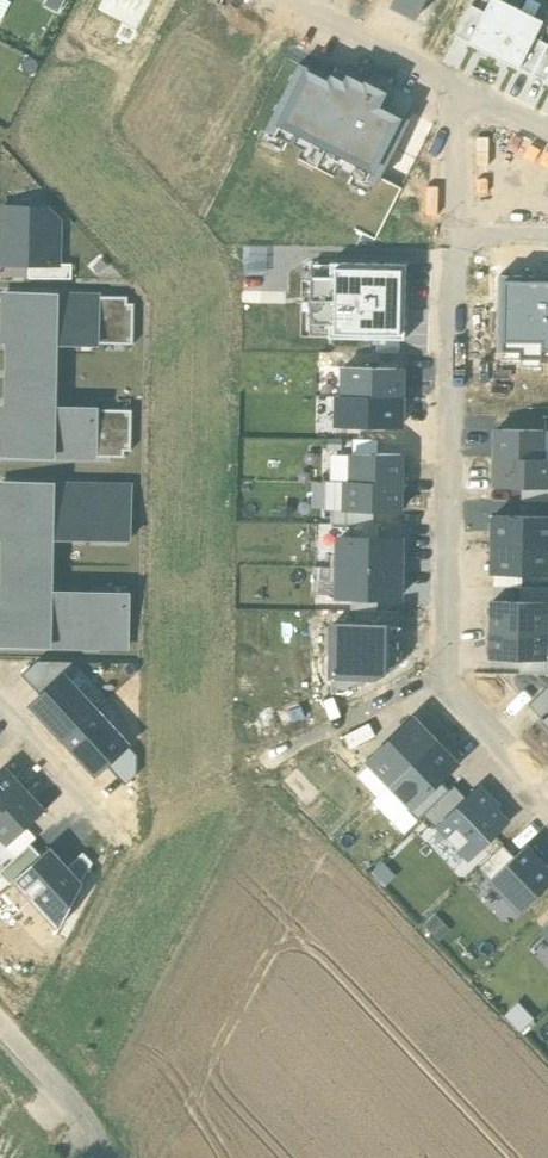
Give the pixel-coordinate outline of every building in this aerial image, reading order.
[(391,4),(416,17),(426,0),(393,0),(391,4)] [(518,8),(502,0),(490,0),(481,18),(469,44),(493,56),(518,8)] [(518,8),(493,56),(519,70),(531,44),(543,21),(518,8)] [(455,37),(469,44),(481,18),(468,12),(455,37)] [(547,75),(547,52),(531,44),(519,70),(544,83),(547,75)] [(315,71),(300,64),(266,129),(375,186),(410,120),(394,112),(395,109),(383,102),(389,91),(365,79),(364,82),(349,74),(344,83),(316,68),(315,71)] [(3,208),(1,263),(29,264),(58,264),(59,221),(47,208),(3,208)] [(330,277),(311,277),(310,323),(329,324),(329,338),(405,339),(406,264),(330,262),(330,277)] [(58,264),(29,264),(29,278),(72,279),(72,264),(58,264)] [(499,276),(497,351),(520,351),(520,358),(547,359),(547,275),(534,275),(534,276),(499,276)] [(2,297),(0,342),(0,347),(7,348),(5,409),(0,408),(0,459),(95,463),(97,415),(54,414),(56,351),(97,352),(99,297),(57,296),(57,299),(2,297)] [(343,367),(343,395),(402,396),(403,368),(343,367)] [(343,395),(337,395),(337,424),(401,425),(402,396),(343,395)] [(495,458),(543,459),(544,430),(496,429),(495,458)] [(352,481),(401,482),(401,454),(352,453),(352,481)] [(495,486),(521,487),(547,487),(547,459),(543,459),(495,458),(495,486)] [(352,481),(346,481),(345,511),(400,511),(401,482),(352,481)] [(0,488),(0,545),(2,545),(1,590),(0,590),(0,650),(128,653),(129,601),(53,599),(54,543),(129,545),(130,487),(52,485),(52,489),(0,488)] [(521,487),(521,501),(547,502),(547,487),(521,487)] [(547,516),(547,502),(521,501),(521,516),(547,516)] [(547,545),(547,516),(521,516),(494,515),(494,544),(547,545)] [(339,539),(339,568),(400,568),(401,540),(339,539)] [(494,544),(493,572),(521,572),(547,573),(547,545),(494,544)] [(400,597),(400,568),(339,568),(338,596),(400,597)] [(521,572),(493,572),(493,587),(521,587),(521,572)] [(546,602),(493,601),(492,630),(545,630),(546,602)] [(356,625),(399,626),(400,611),(357,611),(356,625)] [(356,625),(332,624),(331,693),(345,693),(398,665),(399,626),(356,625)] [(545,630),(492,630),(492,658),(545,659),(545,630)] [(64,675),(65,676),(76,666),(72,662),(37,661),(22,675),(42,696),(64,675)] [(64,675),(42,696),(32,704),(64,739),(95,710),(65,676),(64,675)] [(95,710),(64,739),(95,773),(127,745),(95,710)] [(391,783),(435,741),(413,719),(369,761),(391,783)] [(456,764),(435,741),(391,783),(413,806),(456,764)] [(25,790),(6,769),(0,774),(0,813),(25,790)] [(438,830),(440,828),(439,827),(467,800),(454,786),(424,815),(438,830)] [(480,788),(467,800),(439,827),(440,828),(469,858),(506,821),(488,803),(491,800),(480,788)] [(0,813),(0,834),(9,844),(44,811),(25,790),(0,813)] [(41,855),(30,843),(0,871),(0,875),(9,885),(16,878),(41,855)] [(520,913),(547,886),(547,866),(540,858),(543,854),(535,845),(531,849),(527,844),(489,881),(520,913)] [(68,867),(50,847),(41,855),(16,878),(26,889),(39,877),(47,886),(34,897),(61,926),(83,884),(82,883),(93,863),(83,852),(68,867)]
